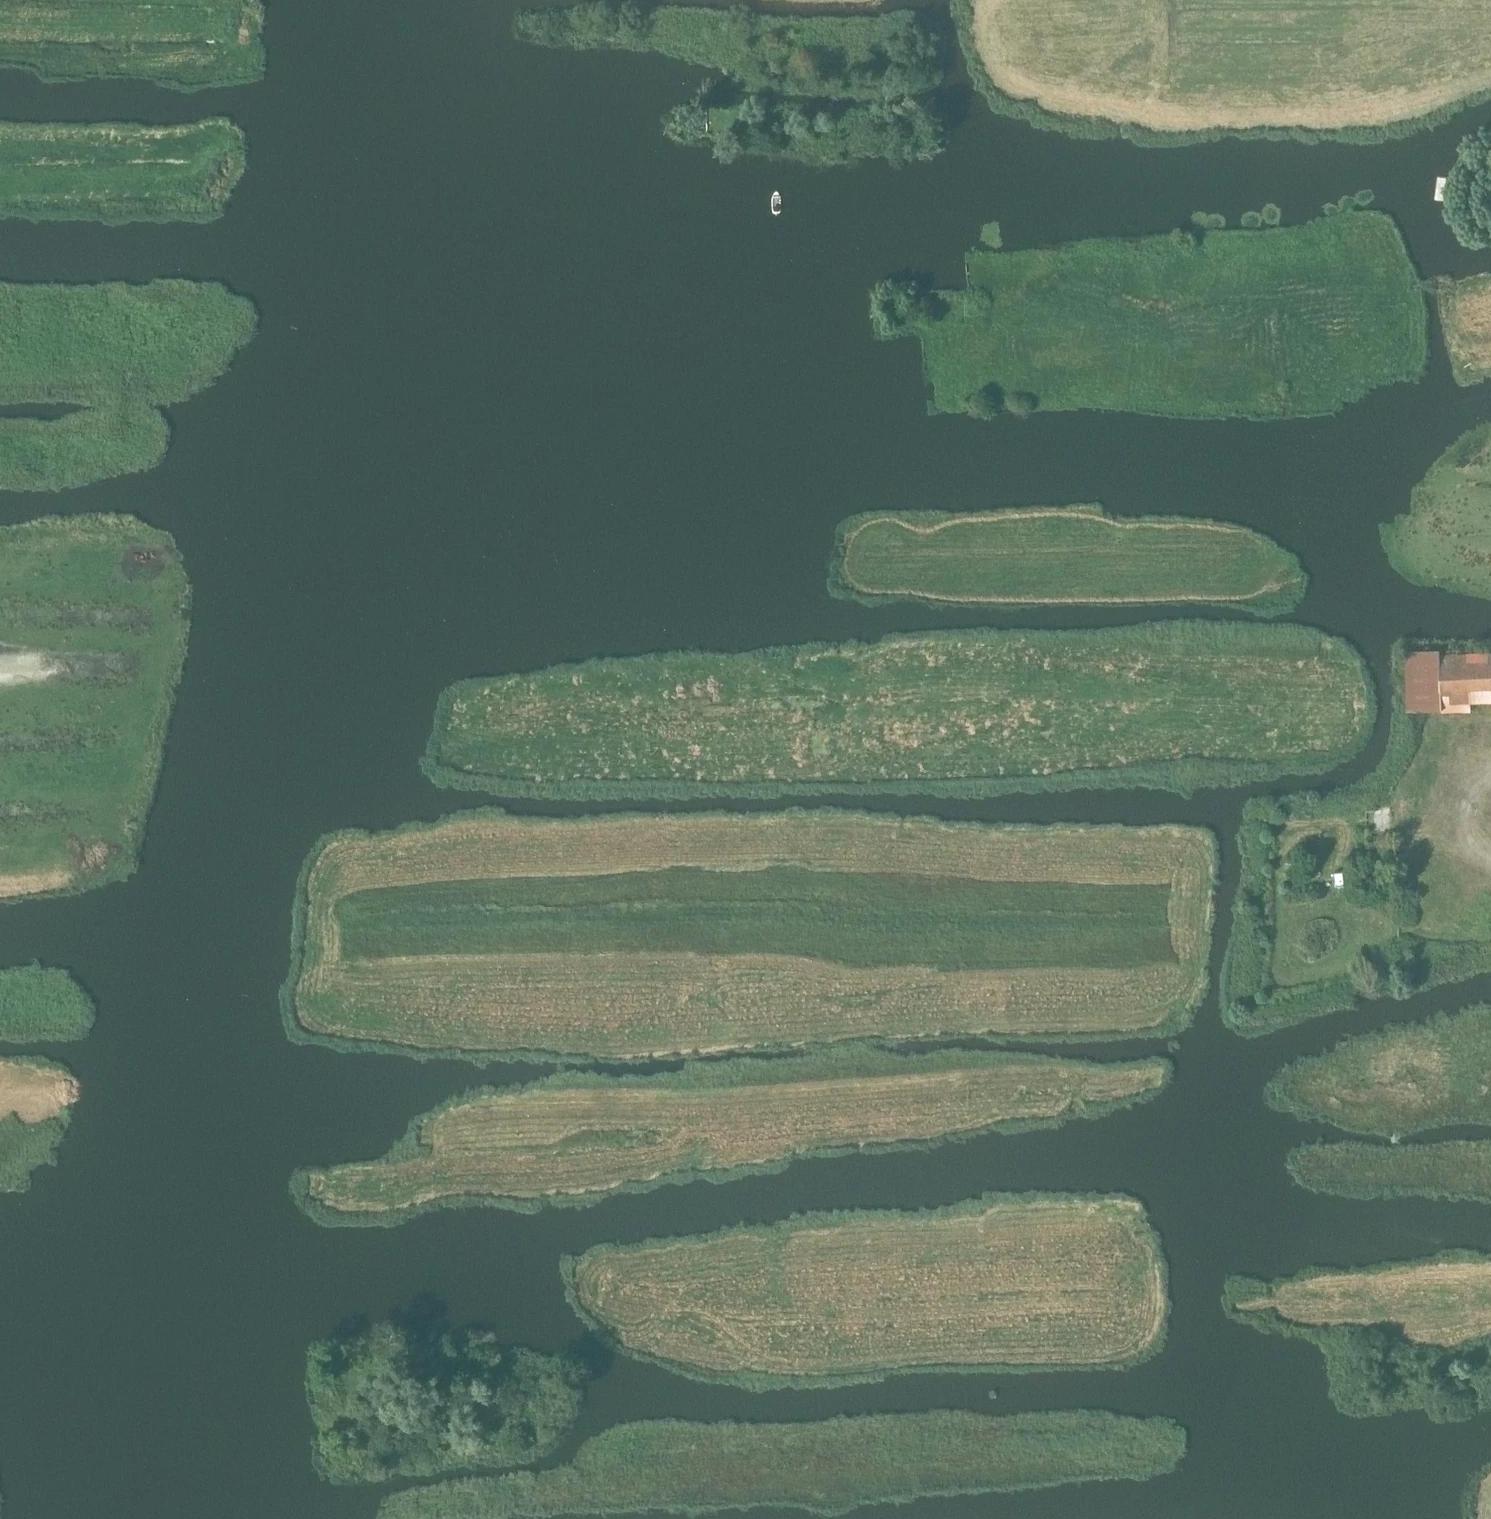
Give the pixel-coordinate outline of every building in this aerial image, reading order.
[(1407,651),(1408,711),(1439,710),(1469,710),(1469,702),(1490,702),(1490,655),(1438,656),(1438,650),(1407,651)]
